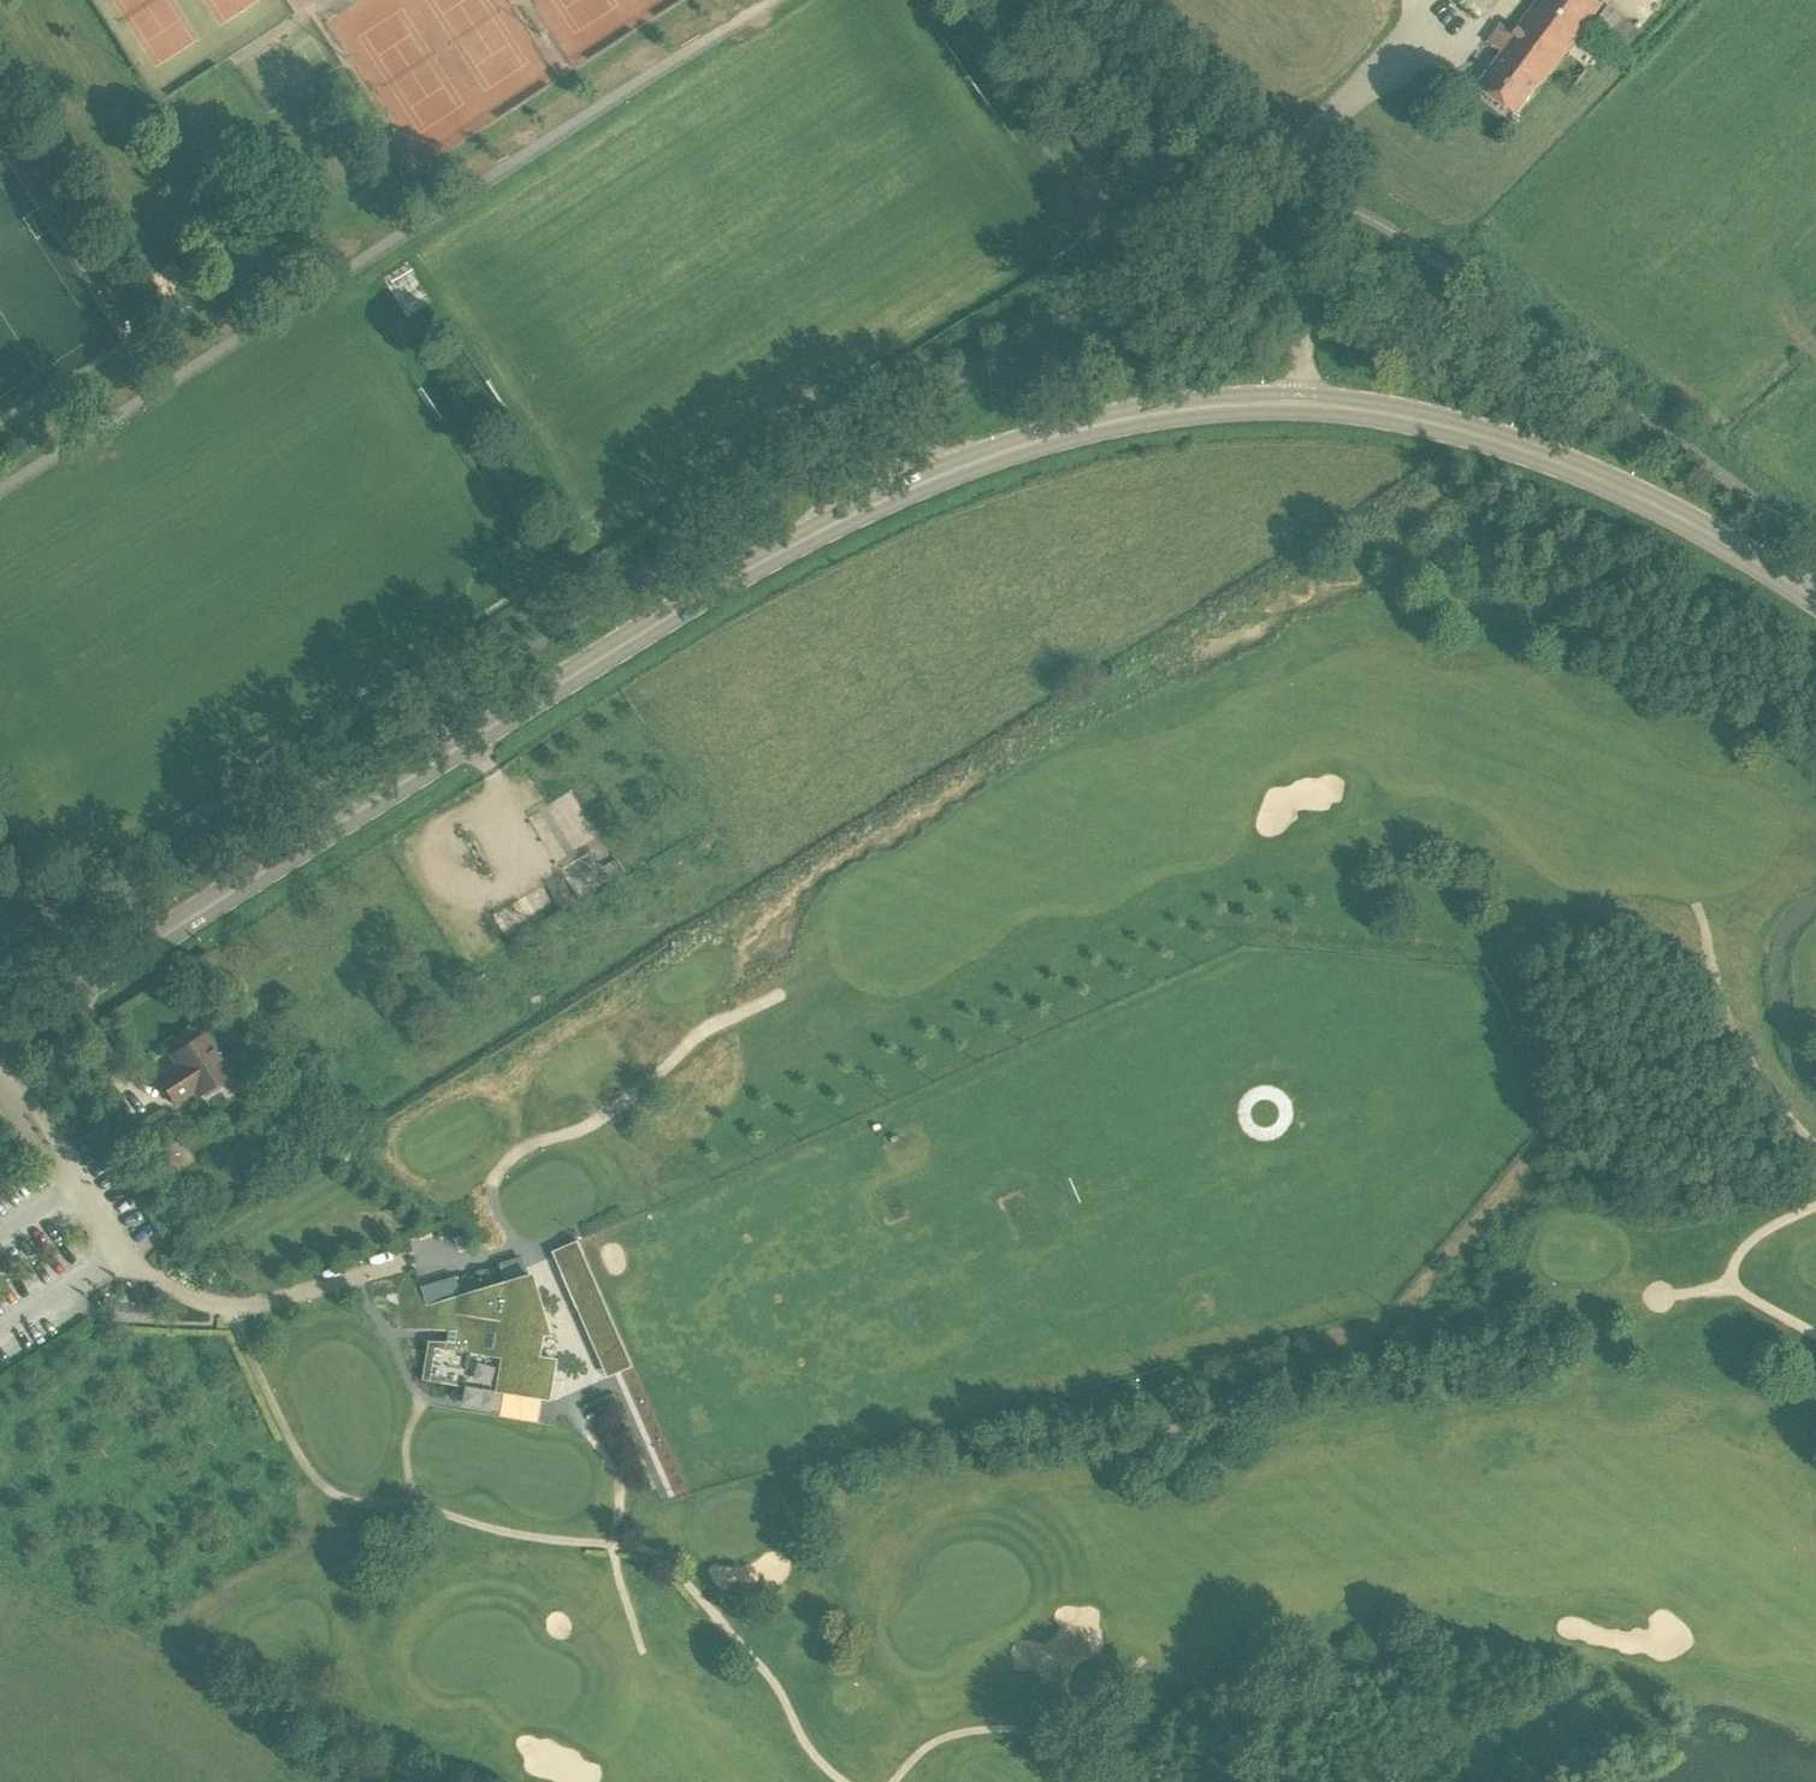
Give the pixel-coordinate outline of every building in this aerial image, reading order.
[(1491,0),(1460,0),(1460,1),(1479,15),(1491,0)] [(1605,5),(1598,0),(1543,0),(1516,36),(1504,27),(1492,44),(1503,53),(1478,87),(1516,115),(1541,81),(1543,83),(1605,5)] [(1639,30),(1608,5),(1595,22),(1609,32),(1611,29),(1629,43),(1639,30)] [(1119,154),(1095,119),(1073,134),(1097,169),(1119,154)] [(219,1082),(231,1074),(206,1033),(172,1055),(178,1064),(177,1070),(171,1069),(157,1077),(174,1103),(195,1090),(198,1095),(201,1094),(205,1097),(221,1087),(219,1082)] [(145,1133),(171,1174),(181,1167),(167,1144),(175,1139),(164,1121),(145,1133)] [(585,1245),(560,1255),(615,1382),(637,1372),(585,1245)] [(500,1266),(505,1283),(530,1276),(528,1272),(525,1259),(500,1266)] [(430,1341),(424,1379),(468,1386),(466,1397),(506,1404),(509,1383),(525,1386),(524,1395),(543,1399),(550,1359),(554,1335),(528,1334),(535,1294),(530,1276),(505,1283),(465,1295),(428,1306),(435,1330),(450,1331),(448,1342),(430,1341)] [(460,1278),(423,1289),(428,1306),(465,1295),(460,1278)]
